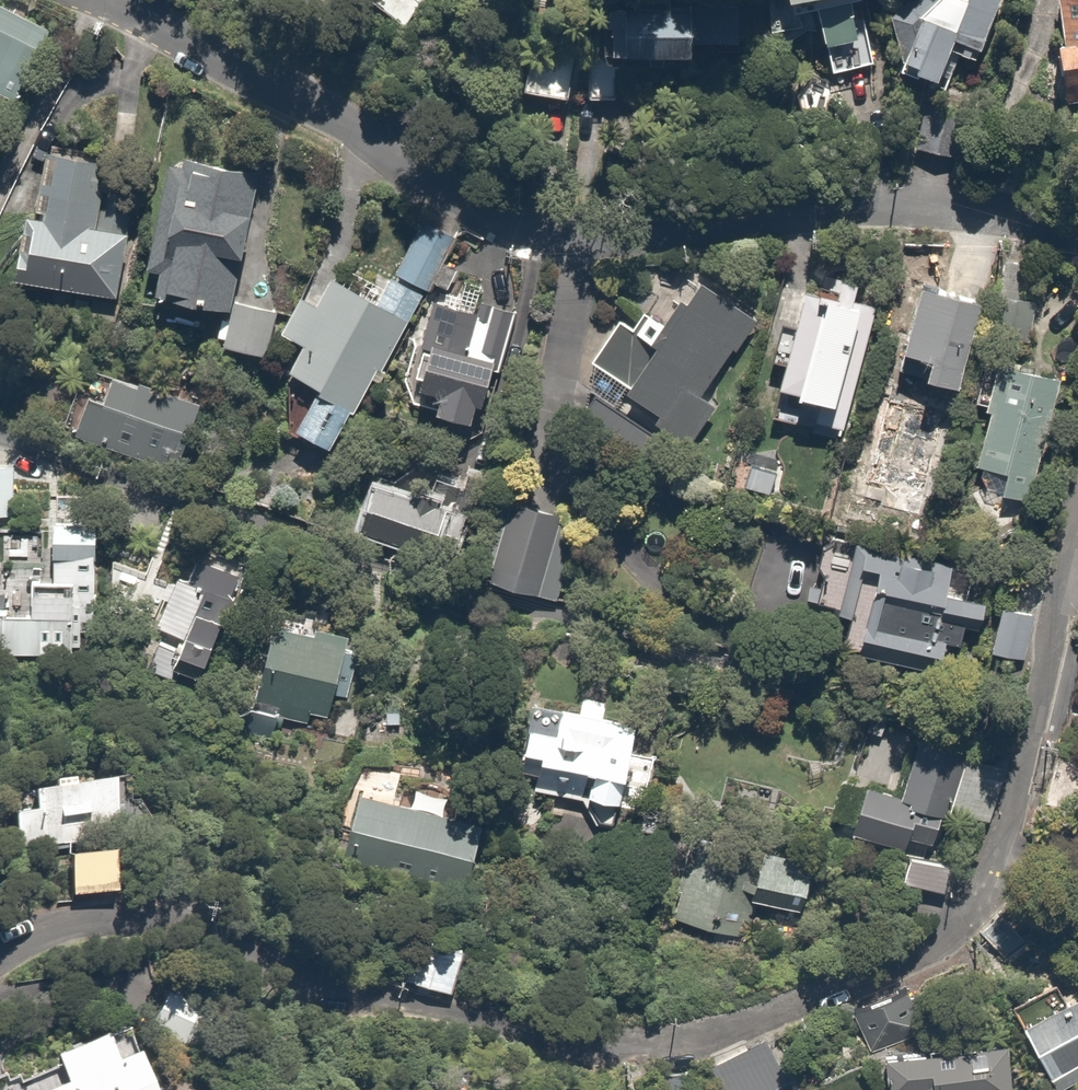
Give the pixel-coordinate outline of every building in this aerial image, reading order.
[(7,0),(0,0),(0,101),(9,105),(50,21),(7,0)] [(363,0),(402,31),(426,0),(364,0),(363,0)] [(791,12),(817,7),(830,72),(873,64),(860,0),(789,0),(791,12)] [(883,58),(934,79),(952,37),(981,49),(1002,0),(907,0),(883,58)] [(1059,37),(1050,39),(1063,103),(1077,100),(1077,0),(1051,0),(1059,37)] [(604,4),(603,57),(693,58),(693,40),(751,41),(751,6),(604,4)] [(574,58),(527,53),(523,94),(569,99),(574,58)] [(620,70),(588,67),(585,98),(617,101),(620,70)] [(967,124),(914,112),(906,152),(958,164),(967,124)] [(108,150),(41,142),(34,210),(20,209),(12,286),(119,297),(128,212),(101,209),(108,150)] [(261,169),(185,155),(182,174),(158,170),(151,205),(170,208),(162,249),(145,246),(140,272),(159,275),(154,304),(221,316),(215,346),(265,355),(274,309),(236,302),(261,169)] [(329,449),(453,233),(425,217),(376,301),(332,276),(317,303),(298,292),(276,330),(298,343),(282,371),(312,388),(289,426),(329,449)] [(756,321),(699,280),(667,326),(641,308),(631,323),(618,314),(563,392),(641,446),(657,424),(685,444),(714,403),(703,396),(756,321)] [(875,310),(788,286),(765,372),(791,379),(781,415),(842,431),(875,310)] [(1036,298),(1000,291),(992,335),(1027,342),(1036,298)] [(473,309),(436,299),(412,387),(436,394),(431,413),(470,423),(486,367),(502,371),(518,311),(475,299),(473,309)] [(889,510),(923,518),(965,335),(927,326),(923,344),(883,335),(850,482),(893,492),(889,510)] [(1060,372),(998,358),(970,487),(1032,500),(1060,372)] [(185,477),(216,403),(163,382),(158,393),(112,374),(101,400),(87,394),(72,430),(185,477)] [(0,462),(0,517),(17,517),(18,462),(0,462)] [(439,507),(448,477),(404,464),(395,493),(372,486),(360,527),(445,553),(458,512),(439,507)] [(572,516),(474,490),(467,515),(492,522),(475,585),(548,604),(572,516)] [(93,665),(96,521),(54,520),(52,580),(28,579),(27,612),(0,611),(0,662),(93,665)] [(952,565),(854,535),(850,546),(818,537),(798,601),(855,619),(848,642),(935,668),(948,625),(976,633),(984,605),(943,592),(952,565)] [(241,577),(179,548),(138,634),(200,663),(241,577)] [(1041,602),(1002,593),(987,653),(1026,662),(1041,602)] [(332,697),(345,700),(352,670),(340,666),(349,631),(273,611),(250,704),(326,723),(332,697)] [(639,814),(658,733),(605,720),(608,707),(579,700),(576,714),(536,704),(522,768),(536,771),(532,789),(595,804),(592,817),(617,822),(620,810),(639,814)] [(891,791),(862,783),(849,832),(898,845),(888,883),(938,897),(949,859),(935,855),(965,744),(908,729),(891,791)] [(114,772),(4,790),(15,854),(125,836),(114,772)] [(482,823),(356,790),(339,855),(465,888),(482,823)] [(812,853),(760,846),(757,865),(682,855),(672,927),(709,932),(707,947),(744,952),(751,902),(804,909),(812,853)] [(113,848),(64,853),(69,899),(117,894),(113,848)] [(463,947),(410,935),(399,984),(452,996),(463,947)] [(1009,1003),(1056,1087),(1077,1074),(1077,993),(1067,998),(1055,977),(1009,1003)] [(220,996),(165,983),(155,1027),(209,1040),(220,996)] [(50,1053),(61,1076),(33,1089),(154,1089),(134,1046),(115,1055),(103,1028),(50,1053)] [(715,1069),(725,1089),(779,1089),(800,1080),(782,1039),(715,1069)] [(885,1089),(1015,1089),(1012,1039),(882,1048),(885,1089)]
